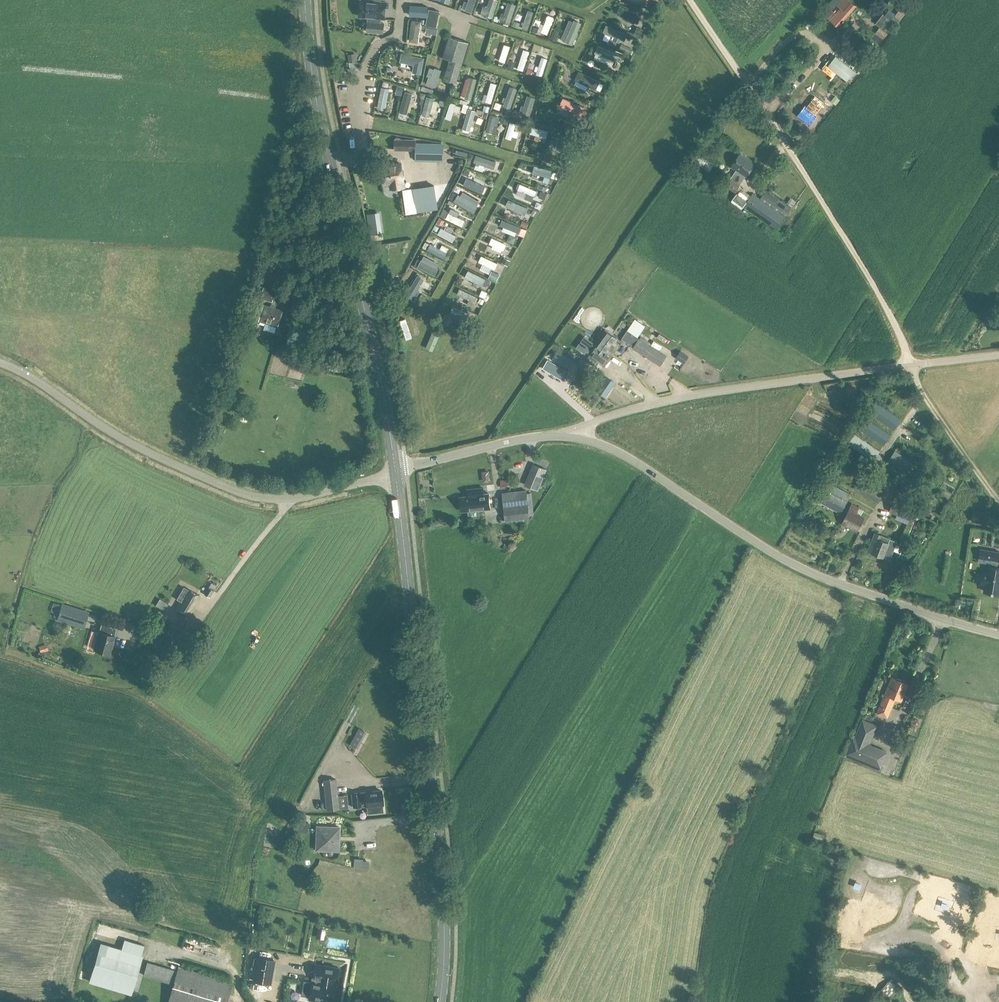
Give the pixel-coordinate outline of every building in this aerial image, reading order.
[(458,0),(452,0),(449,11),(455,12),(458,0)] [(471,12),(476,0),(469,0),(468,2),(465,1),(462,8),(465,9),(465,10),(471,12)] [(484,6),(481,14),(492,18),(498,0),(497,0),(490,0),(488,8),(484,6)] [(825,16),(837,27),(856,6),(849,0),(842,0),(837,5),(841,8),(836,14),(831,9),(825,16)] [(362,1),(361,18),(369,18),(382,20),(384,20),(386,4),(362,1)] [(502,22),(509,24),(515,5),(508,2),(505,14),(502,13),(500,19),(502,20),(502,22)] [(410,16),(427,17),(428,7),(411,6),(410,16)] [(429,9),(425,27),(436,29),(440,11),(429,9)] [(906,9),(902,17),(908,20),(912,12),(906,9)] [(883,14),(876,23),(885,30),(892,21),(883,14)] [(367,30),(367,32),(384,33),(384,31),(384,23),(382,23),(382,20),(369,18),(367,30)] [(529,38),(534,20),(528,18),(523,36),(529,38)] [(568,44),(577,23),(569,19),(560,41),(568,44)] [(421,22),(412,21),(409,41),(418,42),(421,22)] [(543,40),(548,42),(555,23),(550,21),(543,40)] [(605,30),(604,32),(613,36),(612,39),(619,42),(621,40),(624,41),(625,39),(626,39),(627,37),(626,37),(627,36),(627,34),(607,25),(606,28),(605,28),(604,30),(605,30)] [(880,28),(876,33),(883,39),(888,34),(880,28)] [(556,41),(559,34),(554,31),(550,38),(556,41)] [(456,84),(469,43),(450,37),(443,57),(451,59),(444,81),(456,84)] [(619,52),(618,54),(599,46),(596,52),(605,56),(603,60),(621,67),(626,56),(619,52)] [(506,70),(511,54),(505,52),(500,69),(506,70)] [(356,53),(348,55),(349,63),(358,61),(356,53)] [(424,58),(401,54),(400,62),(414,65),(412,73),(421,74),(424,58)] [(854,71),(836,56),(829,66),(847,81),(854,71)] [(525,79),(530,59),(524,57),(518,77),(525,79)] [(539,67),(536,66),(535,71),(537,72),(536,75),(542,77),(548,59),(542,57),(539,67)] [(599,85),(600,82),(579,72),(578,75),(577,75),(577,76),(577,77),(575,80),(577,81),(575,85),(586,90),(588,86),(596,90),(597,87),(598,87),(598,86),(599,85)] [(464,98),(471,100),(477,79),(470,77),(466,91),(464,90),(463,95),(465,96),(464,98)] [(511,86),(507,97),(504,97),(502,101),(505,102),(503,106),(511,109),(518,88),(511,86)] [(379,95),(378,116),(387,117),(389,95),(379,95)] [(520,112),(530,115),(535,98),(528,96),(525,106),(522,105),(520,112)] [(805,105),(796,114),(808,125),(817,116),(815,115),(824,105),(816,96),(806,106),(805,105)] [(404,98),(399,118),(408,120),(413,100),(404,98)] [(469,109),(463,129),(470,131),(473,120),(475,121),(477,116),(475,116),(476,111),(469,109)] [(452,128),(457,112),(450,110),(445,126),(452,128)] [(512,148),(518,132),(511,130),(506,146),(512,148)] [(571,151),(574,143),(553,136),(550,143),(556,145),(555,148),(560,150),(561,147),(571,151)] [(531,144),(548,146),(549,141),(532,138),(531,144)] [(442,143),(415,143),(415,140),(395,140),(395,150),(415,150),(415,161),(442,162),(442,143)] [(731,167),(736,171),(731,178),(730,178),(724,185),(735,193),(738,194),(742,188),(740,187),(740,185),(745,177),(746,177),(755,163),(740,153),(731,167)] [(466,165),(490,173),(493,162),(469,154),(466,165)] [(384,185),(387,184),(391,183),(392,189),(404,187),(401,164),(381,167),(384,185)] [(549,183),(552,171),(535,166),(533,173),(545,176),(543,182),(549,183)] [(461,183),(482,192),(485,184),(464,175),(461,183)] [(539,192),(522,184),(519,190),(536,198),(539,192)] [(434,185),(414,188),(416,205),(418,212),(429,210),(428,203),(437,202),(434,185)] [(414,188),(403,190),(407,214),(418,213),(418,212),(414,188)] [(761,198),(786,215),(791,208),(766,191),(761,198)] [(738,194),(732,202),(733,202),(742,209),(744,206),(747,201),(738,194)] [(750,197),(747,201),(744,206),(776,230),(785,216),(752,194),(750,197)] [(791,198),(787,203),(793,207),(796,202),(791,198)] [(506,206),(506,207),(512,209),(515,211),(514,213),(517,215),(519,212),(525,215),(528,209),(509,200),(509,201),(508,201),(507,205),(507,206),(506,206)] [(380,212),(367,214),(370,235),(383,233),(380,212)] [(451,215),(448,213),(446,219),(461,226),(464,221),(454,216),(455,214),(452,212),(451,215)] [(462,234),(464,229),(449,221),(446,226),(462,234)] [(502,228),(499,236),(518,243),(521,235),(502,228)] [(441,237),(439,241),(454,250),(456,245),(441,237)] [(480,256),(478,262),(486,265),(484,268),(492,271),(496,262),(480,256)] [(485,278),(469,270),(465,277),(475,282),(474,284),(477,285),(478,283),(482,285),(485,278)] [(406,295),(413,299),(415,294),(417,296),(419,292),(417,291),(424,279),(418,276),(406,295)] [(276,291),(263,288),(260,299),(272,302),(276,291)] [(478,297),(460,289),(457,294),(469,300),(467,304),(473,307),(475,302),(476,303),(478,297)] [(271,304),(270,307),(264,305),(259,321),(266,323),(264,329),(275,332),(277,326),(278,326),(282,311),(275,309),(276,306),(271,304)] [(599,344),(613,353),(622,342),(604,329),(597,339),(601,342),(599,344)] [(266,331),(263,341),(274,345),(277,334),(266,331)] [(667,356),(640,339),(639,339),(633,349),(661,366),(667,356)] [(613,353),(599,344),(598,346),(597,345),(589,356),(586,360),(594,365),(597,361),(604,366),(613,353)] [(447,368),(449,346),(443,345),(440,367),(447,368)] [(682,349),(678,354),(694,365),(697,359),(682,349)] [(573,361),(557,351),(551,360),(568,370),(573,361)] [(568,374),(569,373),(548,360),(544,368),(552,373),(564,380),(565,379),(566,379),(569,374),(568,374)] [(616,383),(607,377),(597,390),(606,397),(616,383)] [(902,419),(876,402),(869,413),(876,418),(894,430),(902,419)] [(858,429),(884,446),(891,435),(866,418),(858,429)] [(880,451),(855,434),(848,444),(873,461),(880,451)] [(918,450),(915,455),(921,459),(924,454),(918,450)] [(916,464),(895,451),(888,461),(909,475),(916,464)] [(534,464),(525,485),(537,490),(546,470),(534,464)] [(896,494),(902,497),(907,498),(912,484),(902,480),(896,494)] [(867,481),(861,491),(860,493),(878,503),(885,491),(867,481)] [(830,508),(840,489),(830,484),(823,496),(820,501),(820,502),(830,508)] [(469,497),(460,498),(461,511),(468,511),(477,510),(478,510),(479,510),(490,509),(489,494),(484,494),(483,488),(468,490),(469,497)] [(840,489),(830,508),(841,513),(851,495),(840,489)] [(530,519),(527,492),(526,491),(502,493),(505,521),(530,519)] [(905,522),(906,519),(912,522),(917,508),(894,499),(889,512),(897,515),(896,519),(905,522)] [(926,500),(923,506),(931,510),(934,504),(926,500)] [(852,504),(842,524),(857,532),(865,517),(857,513),(860,507),(852,504)] [(989,523),(973,519),(971,529),(986,533),(989,523)] [(840,531),(836,529),(833,530),(831,533),(832,537),(836,539),(839,537),(841,534),(840,531)] [(897,542),(880,535),(876,533),(869,551),(890,560),(897,542)] [(981,549),(979,561),(989,563),(987,575),(983,574),(982,584),(986,584),(985,591),(998,594),(998,568),(997,568),(998,561),(998,552),(981,549)] [(209,597),(216,586),(211,582),(204,594),(209,597)] [(201,597),(189,590),(184,587),(176,599),(182,603),(178,609),(190,616),(201,597)] [(86,612),(63,605),(58,620),(81,627),(86,612)] [(179,642),(187,629),(177,622),(168,635),(179,642)] [(98,636),(97,636),(94,650),(110,654),(117,628),(102,624),(98,636)] [(151,635),(161,642),(167,633),(157,626),(151,635)] [(899,699),(906,684),(893,679),(878,713),(887,717),(894,697),(899,699)] [(342,751),(349,737),(344,735),(337,748),(342,751)] [(871,744),(853,736),(845,756),(880,771),(888,751),(871,744)] [(329,763),(334,765),(339,752),(334,750),(329,763)] [(336,778),(324,779),(327,810),(339,809),(336,778)] [(382,804),(383,804),(381,790),(365,792),(361,793),(352,794),(353,807),(362,806),(366,806),(367,806),(368,813),(383,812),(382,804)] [(347,801),(339,801),(339,816),(347,816),(347,801)] [(309,823),(297,820),(294,831),(306,833),(309,823)] [(318,827),(317,850),(324,851),(325,848),(338,849),(338,851),(339,851),(340,828),(318,827)] [(124,939),(122,949),(141,955),(144,945),(124,939)] [(102,943),(91,982),(130,994),(141,955),(122,949),(102,943)] [(256,956),(252,980),(270,983),(274,959),(256,956)] [(173,984),(177,970),(147,962),(143,975),(173,984)] [(178,966),(177,970),(173,984),(168,1001),(227,1001),(233,982),(178,966)] [(307,983),(305,990),(310,991),(309,1001),(314,1001),(333,1001),(336,987),(333,987),(333,984),(336,984),(339,971),(315,967),(312,980),(315,980),(314,983),(312,983),(312,984),(307,983)]
